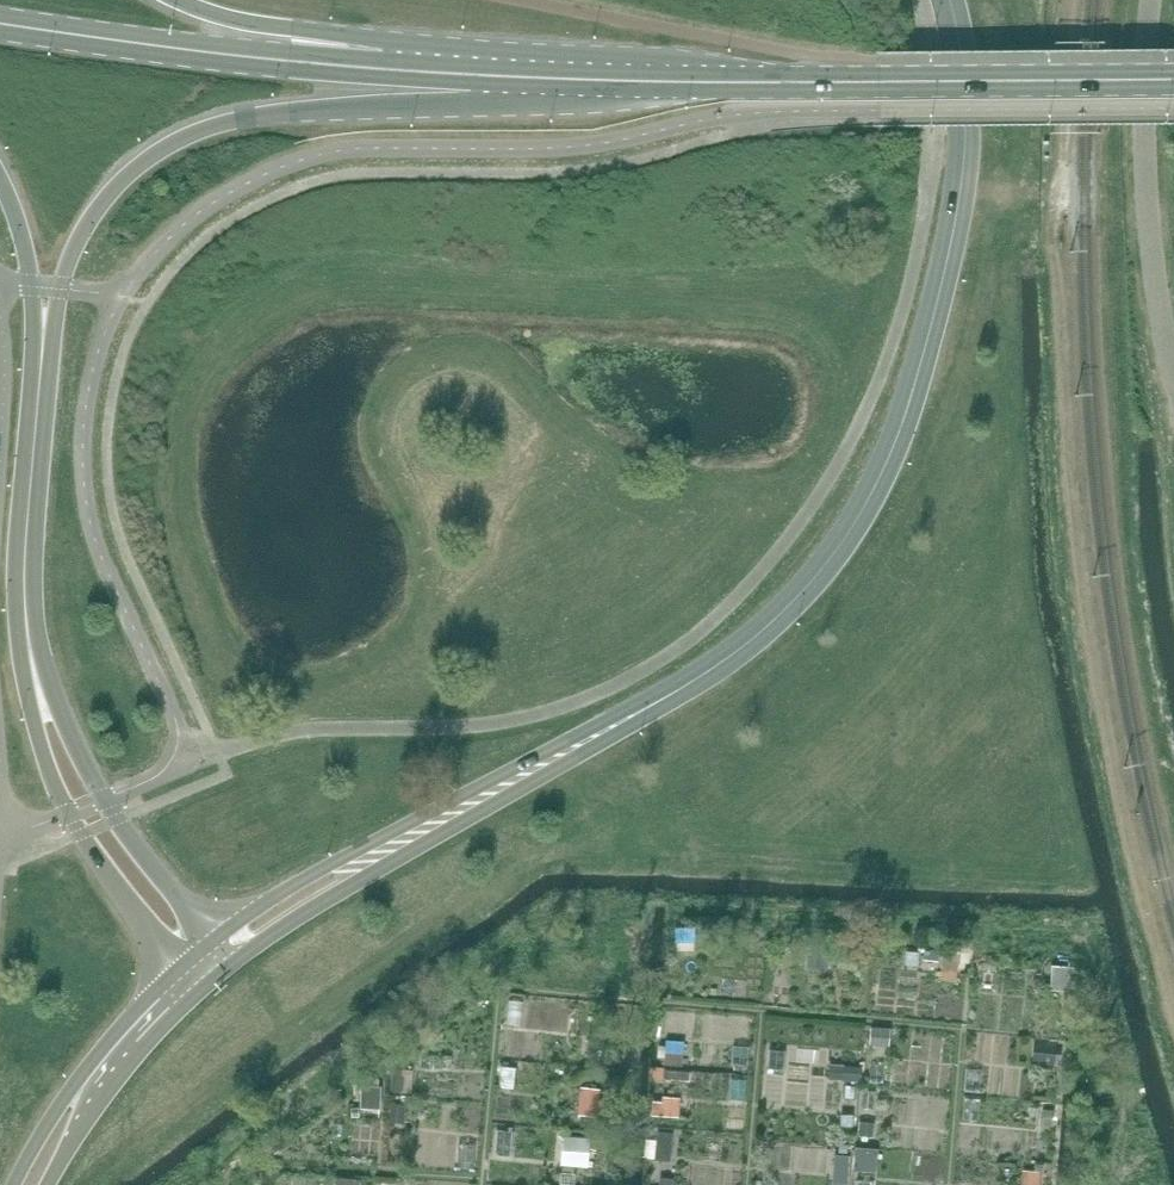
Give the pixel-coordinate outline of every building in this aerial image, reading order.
[(667,1032),(666,1051),(690,1052),(691,1033),(667,1032)] [(1041,1041),(1039,1052),(1065,1055),(1066,1044),(1041,1041)] [(610,1110),(611,1079),(588,1078),(586,1109),(610,1110)] [(667,1110),(690,1107),(688,1090),(665,1092),(667,1110)] [(569,1128),(569,1159),(605,1158),(604,1128),(569,1128)] [(860,1162),(884,1163),(886,1138),(862,1137),(860,1162)] [(836,1144),(835,1158),(855,1159),(856,1145),(836,1144)] [(1028,1159),(1027,1182),(1046,1182),(1047,1160),(1028,1159)] [(877,1169),(859,1171),(861,1184),(879,1184),(877,1169)] [(852,1175),(831,1175),(832,1184),(852,1184),(852,1175)]
